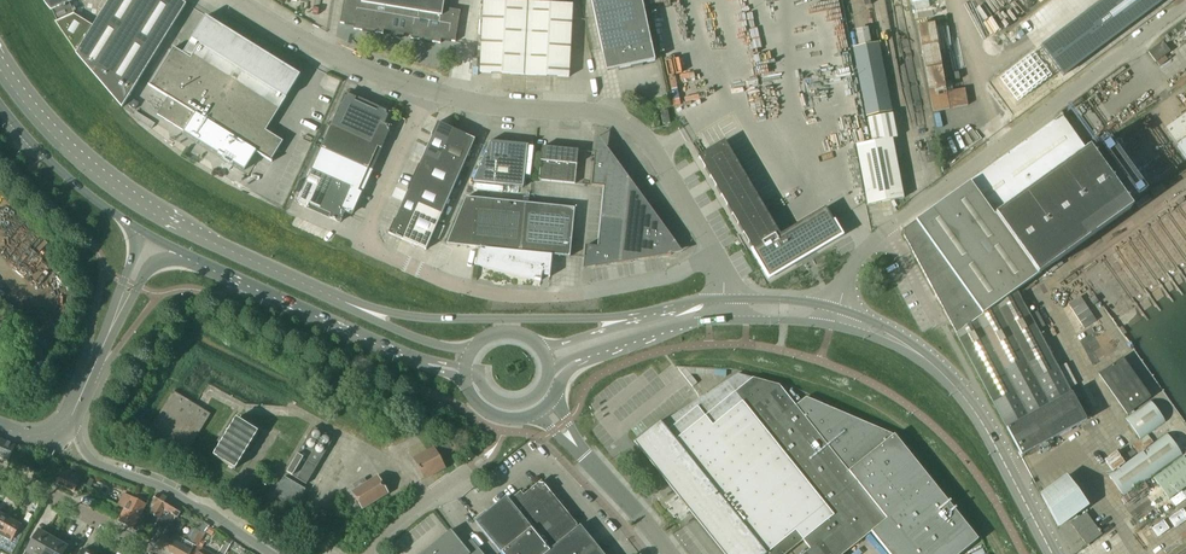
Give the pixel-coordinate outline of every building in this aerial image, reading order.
[(57,21),(58,22),(74,14),(68,0),(48,0),(57,21)] [(74,14),(58,22),(57,21),(56,22),(56,21),(55,22),(76,53),(122,107),(186,4),(180,0),(109,0),(93,26),(74,14)] [(443,8),(444,0),(344,0),(340,23),(354,25),(354,29),(362,30),(363,27),(375,29),(375,32),(383,34),(384,30),(412,35),(411,38),(420,40),(420,36),(432,38),(432,42),(440,43),(441,39),(455,42),(460,10),(443,8)] [(524,75),(528,2),(493,0),(483,0),(480,72),(524,75)] [(606,70),(654,60),(641,0),(591,0),(606,70)] [(1041,46),(1063,76),(1164,0),(1102,0),(1041,46)] [(528,2),(524,75),(569,77),(573,4),(528,2)] [(157,74),(149,86),(168,97),(157,115),(218,152),(223,156),(221,159),(221,160),(226,163),(227,163),(228,160),(244,170),(256,152),(270,161),(283,141),(266,131),(300,75),(206,16),(183,53),(173,47),(157,74)] [(1163,41),(1149,52),(1156,61),(1170,51),(1163,41)] [(853,47),(867,115),(891,111),(878,42),(853,47)] [(345,93),(330,127),(352,136),(366,106),(355,101),(356,98),(345,93)] [(135,109),(139,103),(132,99),(129,105),(135,109)] [(330,127),(320,149),(368,169),(378,147),(381,148),(391,126),(384,123),(389,112),(378,108),(377,111),(366,106),(352,136),(330,127)] [(668,110),(660,111),(662,124),(670,122),(668,110)] [(871,141),(856,145),(867,204),(903,197),(892,138),(897,137),(892,113),(867,118),(871,141)] [(956,333),(1017,292),(1132,208),(1089,149),(1087,150),(1061,115),(990,166),(969,181),(969,182),(915,221),(905,229),(903,235),(956,333)] [(432,135),(423,156),(438,162),(453,129),(438,122),(432,135)] [(438,162),(460,172),(475,139),(466,135),(466,134),(453,129),(438,162)] [(724,140),(698,156),(755,253),(752,254),(767,279),(843,233),(838,225),(836,226),(825,207),(780,234),(724,140)] [(490,142),(473,181),(523,187),(527,145),(528,145),(489,141),(490,142)] [(931,162),(938,160),(934,141),(927,142),(931,162)] [(542,146),(539,180),(575,183),(578,150),(542,146)] [(595,152),(594,152),(591,185),(603,186),(601,211),(624,213),(628,176),(607,148),(607,149),(607,150),(595,153),(595,152)] [(320,149),(310,171),(333,180),(350,188),(341,210),(345,212),(352,215),(362,193),(358,191),(368,169),(320,149)] [(419,164),(413,178),(450,194),(460,172),(438,162),(423,156),(419,164)] [(309,205),(320,210),(333,180),(310,171),(296,203),(307,208),(309,205)] [(671,255),(671,254),(670,254),(674,242),(675,243),(676,242),(628,176),(624,213),(619,263),(671,255)] [(404,200),(419,206),(441,216),(450,194),(413,178),(407,190),(408,190),(404,200)] [(340,223),(345,212),(341,210),(350,188),(333,180),(320,210),(331,214),(329,218),(340,223)] [(570,256),(575,208),(524,202),(493,199),(466,197),(446,244),(485,247),(485,248),(488,248),(487,251),(478,250),(475,265),(540,280),(542,276),(550,276),(552,254),(570,256)] [(388,233),(404,240),(419,206),(404,200),(395,219),(394,219),(388,233)] [(426,249),(441,216),(419,206),(404,240),(416,245),(426,249)] [(594,266),(594,267),(619,263),(624,213),(601,211),(597,246),(585,245),(584,257),(585,257),(585,256),(595,266),(594,266)] [(1056,366),(1038,332),(1037,330),(1045,326),(1037,311),(1029,315),(1017,292),(956,333),(1021,455),(1085,421),(1069,389),(1074,386),(1071,379),(1071,378),(1063,363),(1056,366)] [(1122,358),(1098,374),(1126,415),(1149,398),(1122,358)] [(634,441),(724,553),(785,553),(803,540),(809,549),(803,553),(841,553),(869,531),(888,553),(957,553),(976,538),(894,433),(805,397),(794,405),(778,385),(736,374),(661,423),(659,421),(634,441)] [(173,391),(148,433),(185,456),(211,414),(173,391)] [(1151,400),(1125,418),(1140,440),(1166,422),(1151,400)] [(220,445),(213,457),(235,470),(258,433),(236,419),(228,432),(224,430),(216,443),(220,445)] [(314,427),(287,472),(307,484),(333,438),(314,427)] [(1167,433),(1108,475),(1124,497),(1183,455),(1167,433)] [(0,438),(0,459),(8,462),(15,445),(0,438)] [(449,443),(440,449),(444,457),(454,452),(449,443)] [(435,447),(413,459),(425,479),(446,468),(435,447)] [(1116,451),(1104,460),(1113,471),(1124,463),(1116,451)] [(1153,478),(1169,499),(1185,486),(1185,461),(1183,456),(1153,478)] [(355,489),(354,490),(351,492),(361,508),(386,493),(376,477),(367,482),(364,477),(352,484),(355,489)] [(1066,477),(1041,494),(1058,526),(1072,517),(1075,521),(1070,524),(1086,547),(1101,535),(1085,513),(1078,519),(1075,515),(1087,506),(1066,477)] [(304,491),(283,478),(272,497),(293,510),(304,491)] [(474,521),(501,553),(604,553),(579,524),(576,527),(540,483),(522,498),(519,494),(510,502),(505,496),(474,521)] [(145,516),(140,514),(144,505),(122,495),(116,507),(123,510),(117,523),(132,530),(135,524),(139,526),(145,516)] [(149,520),(156,524),(159,518),(170,502),(157,495),(152,504),(154,505),(152,509),(153,509),(150,514),(152,515),(149,520)] [(178,532),(184,523),(176,518),(181,509),(170,502),(159,518),(156,524),(163,528),(166,524),(178,532)] [(10,520),(0,514),(0,537),(10,520)] [(0,537),(0,551),(1,549),(9,553),(13,553),(19,543),(18,543),(22,536),(17,533),(21,527),(10,520),(0,537)] [(195,529),(192,533),(201,540),(204,535),(195,529)] [(53,539),(38,530),(25,553),(44,553),(53,539)] [(471,539),(463,545),(451,530),(421,553),(483,553),(471,539)] [(192,533),(187,541),(194,545),(197,547),(200,541),(201,540),(192,533)] [(187,541),(175,534),(172,539),(162,534),(156,545),(173,553),(189,553),(194,545),(187,541)] [(223,553),(224,553),(225,553),(226,553),(232,542),(233,542),(226,538),(220,549),(217,553),(223,553)] [(53,539),(44,553),(63,553),(67,547),(53,539)] [(200,541),(197,547),(193,553),(210,553),(199,548),(202,542),(200,541)]
